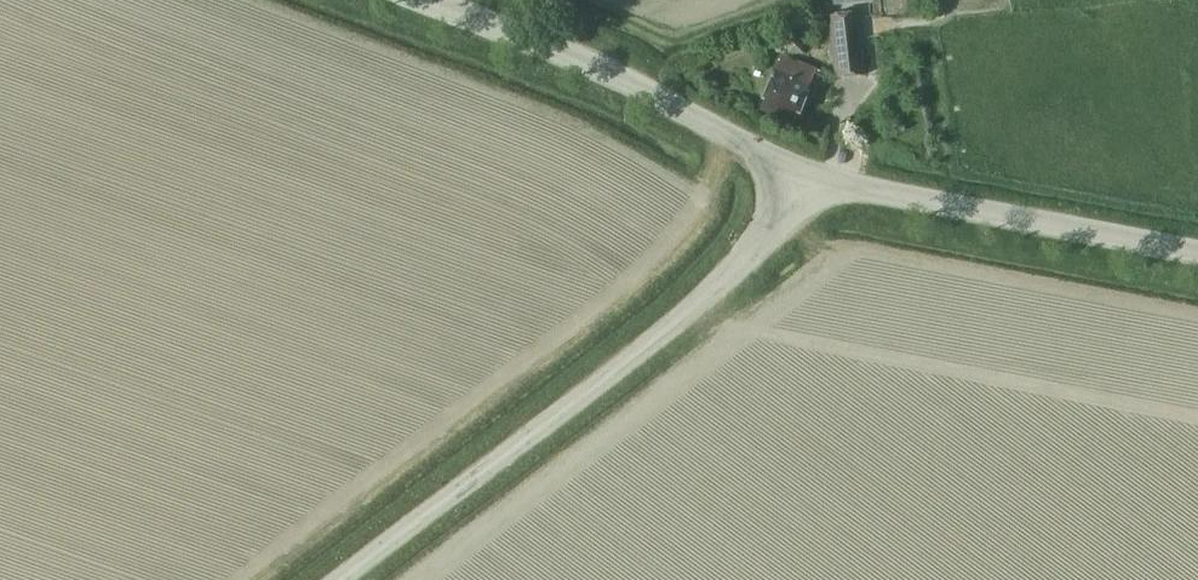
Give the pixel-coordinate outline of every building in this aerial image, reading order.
[(826,15),(834,79),(867,75),(860,11),(826,15)] [(805,53),(802,33),(785,35),(788,55),(805,53)] [(815,68),(797,61),(781,55),(776,69),(760,108),(794,122),(810,83),(809,83),(815,68)]
